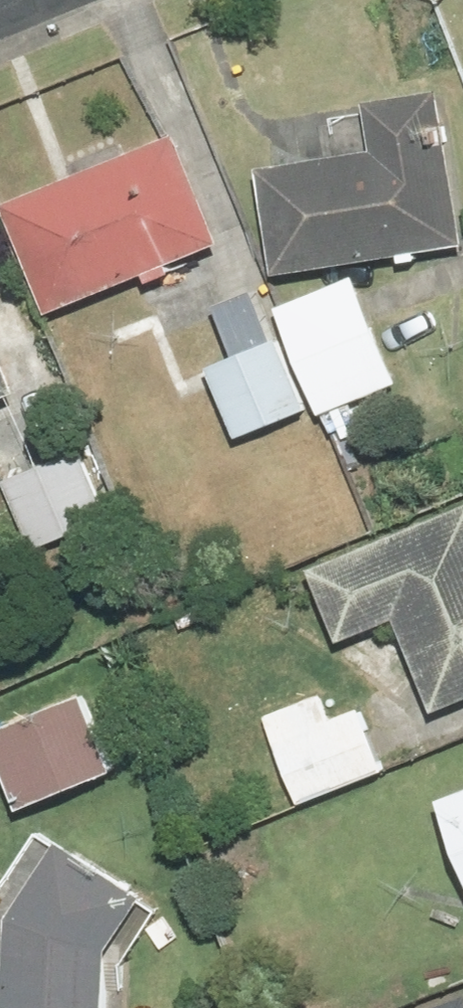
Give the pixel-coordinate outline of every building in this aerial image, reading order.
[(280,266),(462,257),(462,87),(379,91),(381,143),(274,148),(280,266)] [(3,190),(52,305),(236,228),(187,112),(3,190)] [(289,303),(337,410),(410,377),(362,271),(289,303)] [(321,406),(266,277),(216,298),(237,346),(212,356),(246,438),(321,406)] [(27,378),(0,312),(0,389),(27,378)] [(7,472),(38,545),(118,511),(87,438),(7,472)] [(315,555),(345,636),(408,613),(444,710),(462,703),(462,501),(315,555)] [(364,668),(267,706),(304,799),(401,761),(364,668)] [(26,803),(136,757),(102,676),(0,719),(0,742),(26,803)] [(451,790),(462,824),(462,786),(451,790)] [(22,897),(18,1007),(126,1007),(129,933),(163,883),(72,823),(22,897)] [(411,1007),(462,1007),(462,990),(411,1007)]
